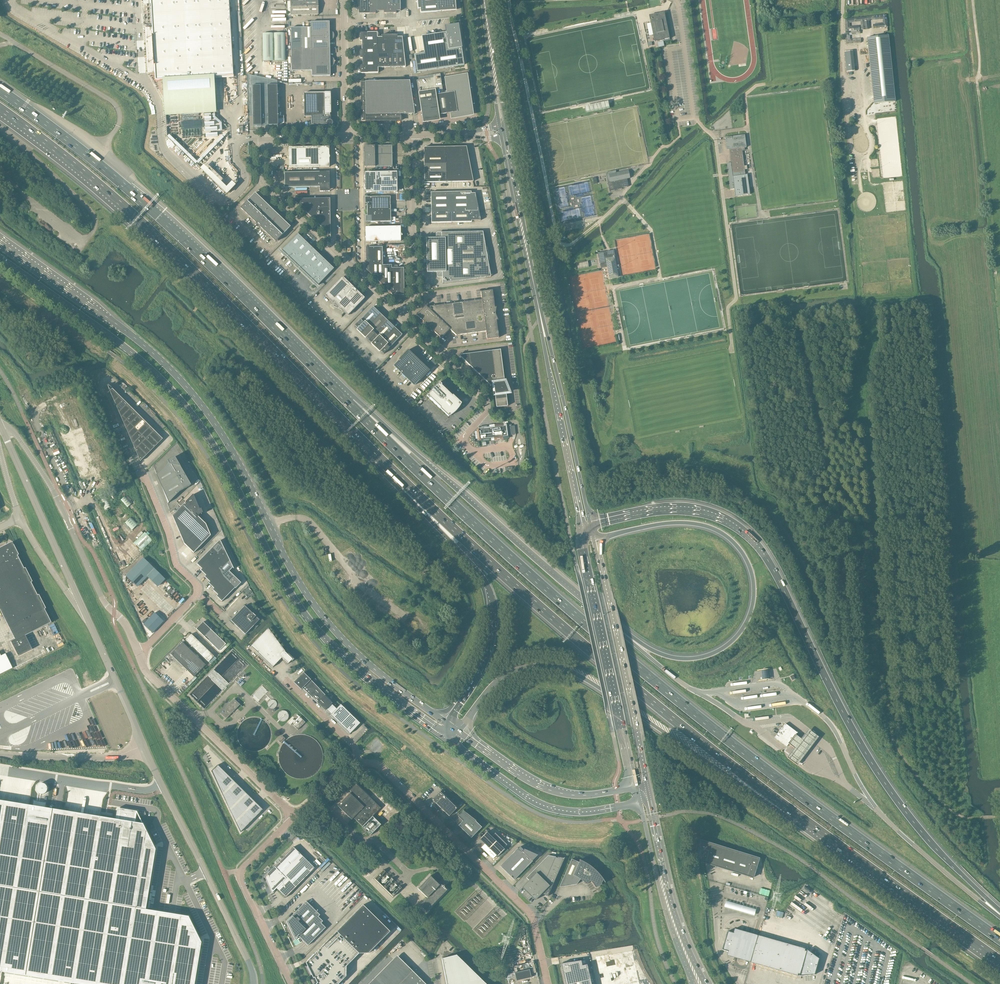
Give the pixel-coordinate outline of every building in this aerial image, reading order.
[(165,110),(214,108),(213,77),(233,76),(229,0),(150,0),(153,38),(148,39),(149,45),(150,62),(154,62),(155,80),(164,80),(165,110)] [(290,15),(318,14),(318,0),(290,0),(290,15)] [(359,14),(369,13),(369,0),(359,0),(359,14)] [(369,13),(376,13),(376,11),(380,11),(379,0),(369,0),(369,13)] [(380,11),(384,11),(384,13),(390,13),(390,0),(379,0),(380,11)] [(390,13),(396,13),(396,11),(400,11),(400,0),(390,0),(390,13)] [(455,0),(420,0),(417,1),(418,9),(420,8),(421,13),(456,10),(455,0)] [(653,35),(655,35),(657,41),(664,39),(670,38),(664,12),(651,15),(652,21),(651,21),(653,35)] [(863,29),(870,29),(869,21),(882,19),(883,23),(873,24),(873,29),(888,27),(886,14),(885,14),(864,17),(845,19),(846,44),(861,43),(861,38),(850,39),(850,35),(860,34),(859,25),(850,26),(850,23),(860,22),(861,30),(863,29)] [(311,27),(311,36),(334,36),(334,34),(333,32),(332,31),(330,31),(327,30),(327,22),(311,22),(311,27)] [(422,36),(424,53),(414,54),(417,72),(464,65),(458,24),(445,26),(446,32),(422,36)] [(301,28),(301,49),(311,49),(311,39),(311,36),(311,27),(301,28)] [(291,28),(291,49),(301,49),(301,28),(291,28)] [(362,40),(362,45),(377,45),(377,39),(377,37),(377,32),(359,33),(359,41),(362,40)] [(285,60),(285,33),(263,33),(263,61),(285,60)] [(377,39),(377,45),(377,55),(387,55),(390,55),(390,34),(382,35),(382,37),(377,37),(377,39)] [(390,34),(390,55),(392,55),(397,55),(404,54),(402,37),(397,37),(397,34),(390,34)] [(874,103),(895,101),(888,35),(867,37),(874,103)] [(311,39),(311,49),(328,49),(328,41),(331,40),(333,39),(334,38),(334,36),(311,36),(311,39)] [(360,58),(361,58),(362,58),(378,57),(377,55),(377,45),(362,45),(362,50),(360,50),(360,58)] [(291,49),(292,71),(312,70),(311,49),(301,49),(291,49)] [(312,70),(312,76),(328,76),(328,67),(331,66),(333,66),(334,65),(334,63),(335,62),(334,60),(333,58),(332,57),(331,57),(328,56),(328,49),(311,49),(312,70)] [(845,52),(846,68),(847,71),(855,71),(853,51),(845,52)] [(397,55),(398,67),(405,67),(404,54),(397,55)] [(378,67),(388,67),(387,55),(377,55),(378,57),(378,67)] [(360,65),(360,73),(378,73),(378,67),(378,57),(362,58),(361,58),(362,58),(362,65),(360,65)] [(470,115),(470,108),(464,75),(446,78),(445,78),(448,93),(443,93),(436,95),(439,115),(446,113),(452,113),(452,115),(455,117),(470,115)] [(401,114),(414,114),(409,81),(360,82),(360,97),(361,97),(361,99),(360,99),(361,121),(401,120),(401,116),(401,114)] [(261,125),(260,85),(252,86),(253,125),(261,125)] [(268,125),(278,125),(277,85),(267,85),(268,125)] [(439,115),(436,95),(435,90),(418,92),(421,111),(423,111),(424,120),(436,118),(438,118),(438,115),(439,115)] [(330,114),(331,114),(331,93),(304,93),(304,116),(311,116),(311,125),(319,124),(319,125),(322,124),(327,124),(327,123),(329,123),(330,123),(331,122),(331,121),(331,120),(331,115),(330,115),(330,114)] [(662,116),(653,118),(656,131),(665,130),(662,116)] [(745,135),(725,137),(727,150),(729,149),(731,163),(727,163),(728,174),(730,174),(730,177),(729,177),(730,189),(735,189),(735,196),(750,194),(748,174),(746,174),(742,151),(741,148),(747,147),(745,135)] [(364,146),(364,157),(392,156),(392,146),(364,146)] [(289,147),(289,167),(329,167),(329,158),(330,157),(330,156),(329,156),(329,155),(329,147),(289,147)] [(424,147),(424,155),(446,155),(445,147),(424,147)] [(446,164),(446,173),(446,182),(473,182),(466,147),(445,147),(446,155),(446,164)] [(424,155),(424,164),(446,164),(446,155),(424,155)] [(364,157),(364,167),(392,167),(392,156),(364,157)] [(424,164),(424,173),(446,173),(446,164),(424,164)] [(236,185),(235,184),(232,181),(226,187),(203,165),(200,169),(227,194),(236,185)] [(608,182),(610,191),(622,189),(622,188),(629,186),(627,178),(630,178),(628,170),(609,174),(611,181),(608,182)] [(364,175),(364,182),(397,181),(397,171),(365,172),(365,175),(364,175)] [(329,172),(284,173),(285,187),(320,187),(320,191),(324,191),(324,190),(328,190),(328,187),(330,187),(329,172)] [(424,182),(446,182),(446,173),(424,173),(424,182)] [(365,189),(365,192),(397,191),(397,181),(364,182),(365,189)] [(431,192),(431,212),(479,211),(475,193),(471,193),(471,192),(431,192)] [(240,208),(275,242),(290,227),(255,193),(240,208)] [(365,197),(365,204),(367,203),(367,209),(390,209),(390,197),(365,197)] [(330,198),(292,199),(330,236),(330,237),(331,237),(330,198)] [(367,216),(365,216),(365,222),(391,222),(390,209),(367,209),(367,216)] [(431,212),(431,223),(471,222),(471,220),(480,220),(479,211),(431,212)] [(365,227),(366,242),(401,241),(401,236),(402,235),(400,232),(400,226),(365,227)] [(436,238),(426,238),(427,272),(437,272),(442,272),(442,278),(442,283),(468,280),(481,278),(485,277),(484,277),(486,276),(487,276),(488,275),(489,274),(489,273),(489,272),(490,272),(484,241),(484,237),(483,237),(482,235),(482,234),(481,234),(481,233),(480,233),(479,233),(479,232),(478,232),(477,232),(441,232),(441,238),(436,238)] [(281,251),(293,262),(309,244),(298,234),(285,247),(281,251)] [(309,244),(293,262),(299,268),(315,251),(309,244)] [(366,247),(366,269),(374,277),(374,275),(378,275),(378,281),(383,285),(383,284),(382,284),(382,265),(382,247),(366,247)] [(618,277),(615,261),(616,261),(614,249),(598,252),(600,264),(607,263),(610,278),(618,277)] [(299,268),(317,286),(321,282),(334,268),(315,251),(299,268)] [(382,284),(383,284),(387,284),(387,289),(390,292),(392,291),(391,268),(392,268),(391,265),(382,265),(382,284)] [(392,291),(390,292),(394,297),(394,295),(404,295),(403,268),(392,268),(391,268),(392,291)] [(349,313),(364,298),(342,277),(325,295),(333,303),(331,306),(348,315),(349,313)] [(416,315),(424,322),(423,323),(428,326),(430,327),(432,332),(434,331),(441,338),(450,329),(456,335),(486,331),(487,339),(499,338),(496,320),(498,320),(496,314),(495,313),(496,307),(495,307),(492,290),(481,291),(482,299),(448,304),(427,307),(425,305),(416,315)] [(354,326),(357,329),(356,330),(361,334),(362,333),(380,314),(373,307),(354,326)] [(380,314),(362,333),(361,334),(365,338),(366,337),(369,340),(387,321),(380,314)] [(387,321),(369,340),(372,342),(371,343),(375,348),(376,347),(395,328),(387,321)] [(395,328),(376,347),(375,348),(380,352),(381,351),(383,354),(402,335),(395,328)] [(472,353),(459,355),(468,364),(490,385),(491,386),(492,385),(493,385),(495,396),(496,407),(506,406),(507,406),(506,395),(506,393),(509,393),(504,382),(504,380),(500,349),(492,351),(490,351),(472,353)] [(414,386),(415,384),(419,380),(420,381),(429,371),(408,350),(398,360),(399,360),(393,366),(414,386)] [(427,396),(448,416),(450,415),(452,414),(454,413),(455,412),(457,410),(458,409),(459,407),(460,405),(461,403),(440,383),(427,396)] [(110,391),(114,402),(120,396),(112,389),(110,391)] [(120,396),(114,402),(117,407),(124,400),(120,396)] [(124,400),(117,407),(119,412),(127,404),(124,400)] [(127,404),(119,412),(121,418),(123,416),(131,408),(127,404)] [(131,408),(123,416),(127,420),(135,411),(131,408)] [(135,411),(127,420),(130,424),(139,415),(135,411)] [(139,415),(130,424),(134,428),(143,419),(139,415)] [(121,418),(126,428),(130,424),(127,420),(123,416),(121,418)] [(143,419),(134,428),(138,431),(147,423),(143,419)] [(138,431),(142,435),(150,427),(147,423),(138,431)] [(126,428),(128,434),(134,428),(130,424),(126,428)] [(478,431),(475,431),(476,439),(479,439),(480,440),(481,440),(491,438),(491,440),(494,440),(494,438),(508,437),(508,436),(516,435),(514,425),(511,426),(511,424),(506,425),(506,424),(504,424),(504,425),(494,426),(494,425),(482,427),(482,428),(479,428),(478,428),(478,430),(478,431)] [(150,427),(142,435),(146,439),(150,435),(154,431),(150,427)] [(134,428),(128,434),(131,439),(138,431),(134,428)] [(138,431),(131,439),(133,444),(142,435),(138,431)] [(150,435),(158,444),(163,439),(154,431),(150,435)] [(142,435),(133,444),(135,450),(138,447),(142,443),(146,439),(142,435)] [(146,439),(154,448),(158,444),(150,435),(146,439)] [(142,443),(150,451),(154,448),(146,439),(142,443)] [(138,447),(147,455),(150,451),(142,443),(138,447)] [(140,461),(140,462),(147,455),(138,447),(135,450),(140,461)] [(191,485),(189,482),(175,457),(167,461),(168,463),(157,474),(168,503),(179,492),(191,485)] [(194,553),(211,536),(206,524),(198,516),(200,514),(203,513),(201,509),(200,509),(193,494),(185,502),(187,503),(186,504),(184,503),(172,516),(184,544),(194,553)] [(132,500),(128,495),(126,497),(125,496),(121,500),(127,507),(132,504),(130,501),(132,500)] [(137,524),(131,517),(125,523),(132,529),(137,524)] [(145,532),(134,542),(142,551),(153,540),(149,537),(151,535),(146,531),(145,532)] [(197,564),(202,569),(200,570),(201,570),(206,575),(204,577),(205,577),(210,582),(208,583),(209,583),(214,588),(212,590),(213,590),(218,595),(216,596),(217,597),(217,596),(222,601),(222,602),(235,588),(236,588),(241,583),(229,571),(233,568),(233,569),(234,569),(220,541),(219,541),(196,564),(197,564)] [(9,627),(15,639),(11,642),(18,656),(32,649),(25,636),(51,623),(45,609),(46,608),(39,595),(38,595),(31,582),(33,582),(26,568),(24,569),(18,556),(19,555),(12,542),(6,545),(7,546),(4,548),(4,546),(0,548),(0,609),(9,627)] [(157,586),(164,579),(143,559),(126,576),(137,587),(147,576),(157,586)] [(231,620),(234,624),(245,635),(259,620),(256,616),(255,616),(253,614),(253,613),(245,606),(231,620)] [(164,621),(155,613),(143,624),(152,633),(164,621)] [(196,629),(204,636),(211,629),(203,622),(196,629)] [(268,628),(251,646),(272,667),(282,658),(288,664),(292,659),(286,653),(268,628)] [(204,636),(212,644),(219,637),(211,629),(204,636)] [(186,640),(191,645),(197,640),(191,634),(186,640)] [(219,637),(212,644),(219,651),(226,644),(219,637)] [(197,640),(191,645),(197,651),(202,645),(197,640)] [(206,665),(182,642),(171,654),(194,677),(206,665)] [(202,645),(197,651),(203,656),(208,651),(202,645)] [(208,651),(203,656),(208,662),(214,656),(208,651)] [(12,668),(5,654),(1,656),(0,654),(0,674),(12,668)] [(769,669),(762,670),(763,674),(764,679),(771,678),(770,673),(769,669)] [(303,672),(294,682),(301,689),(302,688),(325,710),(332,703),(330,701),(329,700),(329,699),(328,699),(327,698),(326,697),(326,696),(325,696),(325,695),(323,694),(323,693),(322,693),(322,692),(321,691),(320,690),(319,690),(319,689),(318,688),(318,687),(316,686),(315,685),(315,684),(314,684),(313,683),(312,682),(311,681),(311,680),(310,680),(311,679),(303,672)] [(234,699),(220,713),(226,719),(240,704),(234,699)] [(269,707),(269,708),(270,708),(271,708),(271,709),(272,709),(273,708),(274,708),(275,708),(276,707),(277,706),(277,705),(277,704),(277,703),(277,702),(276,702),(275,700),(274,700),(273,699),(272,699),(271,699),(271,700),(270,700),(269,700),(269,701),(268,702),(268,703),(268,705),(268,706),(269,707)] [(289,717),(289,716),(289,715),(289,714),(288,713),(288,712),(287,712),(286,711),(285,711),(284,710),(283,710),(282,710),(281,711),(280,711),(280,712),(279,712),(278,713),(278,714),(278,715),(278,716),(278,717),(278,718),(278,719),(279,719),(279,720),(280,721),(281,721),(282,721),(283,722),(284,722),(285,721),(286,721),(287,720),(288,720),(288,719),(289,718),(289,717)] [(300,717),(293,725),(298,730),(305,722),(300,717)] [(797,732),(786,723),(775,737),(787,746),(790,743),(790,742),(797,733),(798,733),(798,732),(797,732)] [(787,755),(797,763),(819,735),(809,727),(802,737),(796,732),(789,741),(795,746),(787,755)] [(217,765),(211,771),(240,832),(263,810),(217,765)] [(351,792),(338,806),(337,806),(352,820),(353,818),(362,826),(380,808),(356,784),(349,790),(351,792)] [(449,816),(457,808),(448,800),(440,792),(432,800),(440,808),(449,816)] [(78,983),(194,983),(201,942),(188,916),(146,909),(156,849),(143,824),(134,822),(136,812),(118,809),(116,819),(45,808),(46,802),(33,800),(33,806),(0,800),(0,971),(78,983)] [(476,821),(464,811),(458,816),(463,821),(459,825),(471,838),(482,827),(476,821)] [(481,847),(490,856),(493,859),(497,855),(498,856),(504,849),(503,848),(507,845),(495,833),(492,837),(487,832),(480,839),(485,844),(481,847)] [(754,877),(759,858),(702,840),(702,861),(754,877)] [(285,898),(315,868),(293,847),(274,867),(265,877),(272,893),(276,888),(285,898)] [(538,855),(524,849),(523,850),(520,847),(518,849),(518,848),(500,866),(514,880),(533,861),(532,861),(538,855)] [(555,857),(556,855),(552,854),(551,856),(548,855),(526,878),(529,880),(522,887),(535,900),(542,894),(547,896),(548,896),(565,858),(564,858),(558,857),(557,858),(555,857)] [(586,884),(590,881),(592,883),(594,886),(596,888),(602,884),(601,884),(603,880),(605,883),(605,882),(602,878),(599,873),(595,869),(590,866),(586,862),(573,857),(559,887),(577,884),(581,879),(583,882),(586,884)] [(374,879),(393,896),(393,897),(401,888),(400,886),(391,895),(385,888),(393,880),(391,878),(383,887),(377,880),(385,872),(383,870),(374,879)] [(427,897),(419,905),(426,911),(447,890),(440,883),(439,885),(430,876),(417,888),(427,897)] [(308,946),(326,928),(321,923),(323,921),(318,917),(320,915),(306,901),(288,920),(289,920),(288,922),(293,934),(292,935),(295,940),(299,936),(308,946)] [(390,932),(363,905),(318,950),(319,951),(317,952),(314,954),(313,954),(308,960),(306,963),(307,966),(307,967),(311,975),(313,978),(315,977),(317,983),(316,983),(338,983),(346,976),(346,966),(359,953),(369,953),(390,932)] [(727,955),(728,955),(750,962),(758,935),(735,928),(734,933),(728,931),(723,949),(729,951),(727,955)] [(758,935),(750,962),(798,975),(798,976),(799,974),(800,974),(800,975),(800,976),(815,975),(819,958),(809,951),(807,950),(807,951),(805,950),(806,948),(805,948),(758,935)] [(596,959),(601,983),(651,983),(650,982),(649,981),(639,967),(634,950),(596,959)] [(456,955),(442,959),(446,983),(486,983),(456,955)] [(412,971),(409,975),(393,959),(374,978),(374,979),(372,980),(369,983),(426,983),(425,983),(424,983),(413,971),(412,971)] [(561,964),(565,983),(591,983),(590,981),(589,973),(587,964),(586,965),(582,966),(581,961),(580,961),(561,964)] [(529,969),(514,973),(516,981),(531,978),(529,969)]
